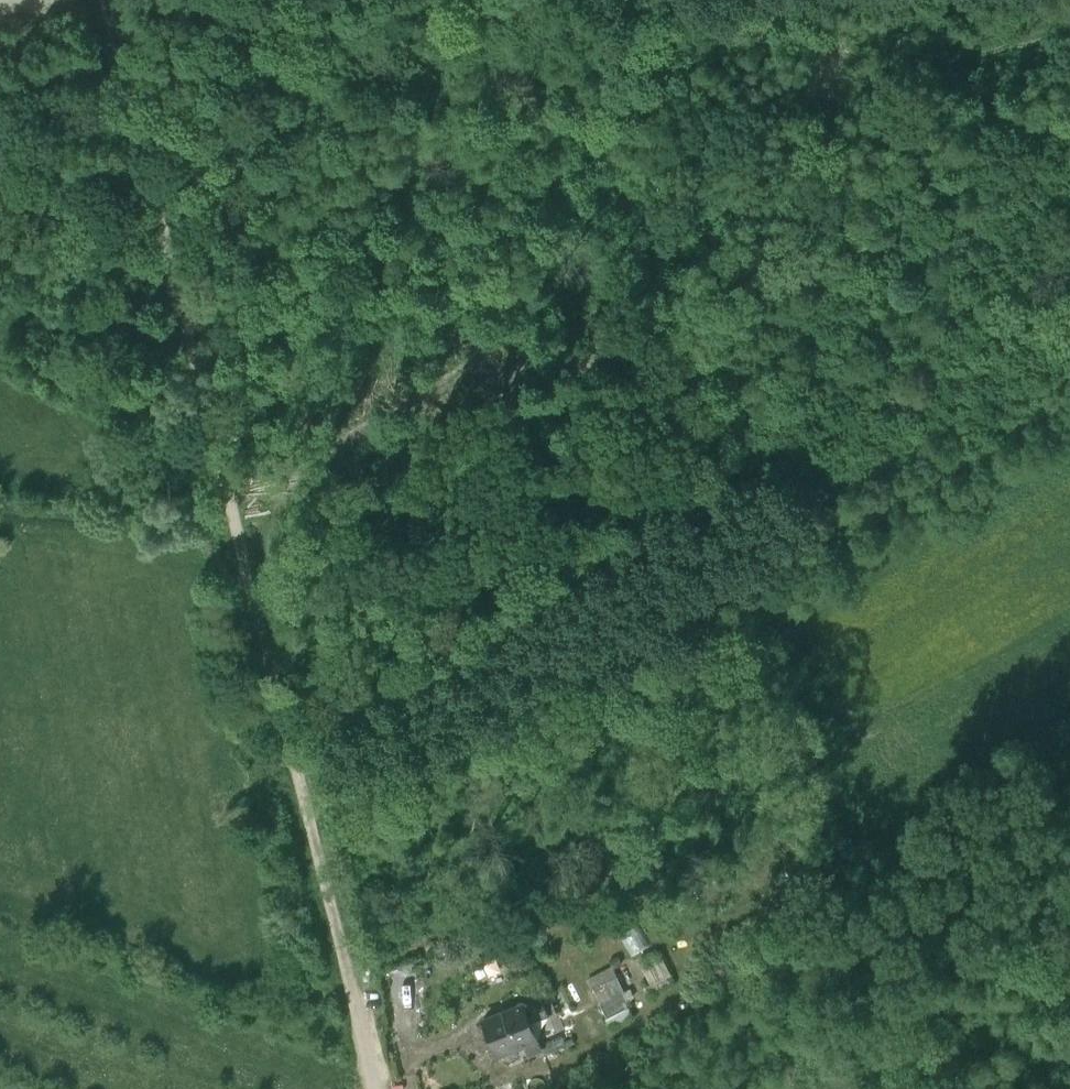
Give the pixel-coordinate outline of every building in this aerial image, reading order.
[(666,894),(679,912),(699,897),(685,879),(666,894)] [(632,954),(651,944),(635,912),(616,921),(632,954)] [(601,1005),(607,1017),(631,1005),(618,978),(603,985),(610,1000),(601,1005)] [(594,990),(601,1005),(610,1000),(603,985),(594,990)] [(543,1001),(547,1011),(559,1007),(555,996),(543,1001)] [(543,1000),(525,1008),(524,1006),(485,1021),(499,1056),(529,1044),(533,1054),(542,1050),(538,1041),(531,1024),(550,1017),(547,1011),(543,1001),(543,1000)] [(547,1011),(550,1017),(561,1013),(559,1007),(547,1011)] [(541,1045),(546,1056),(567,1048),(562,1037),(541,1045)]
